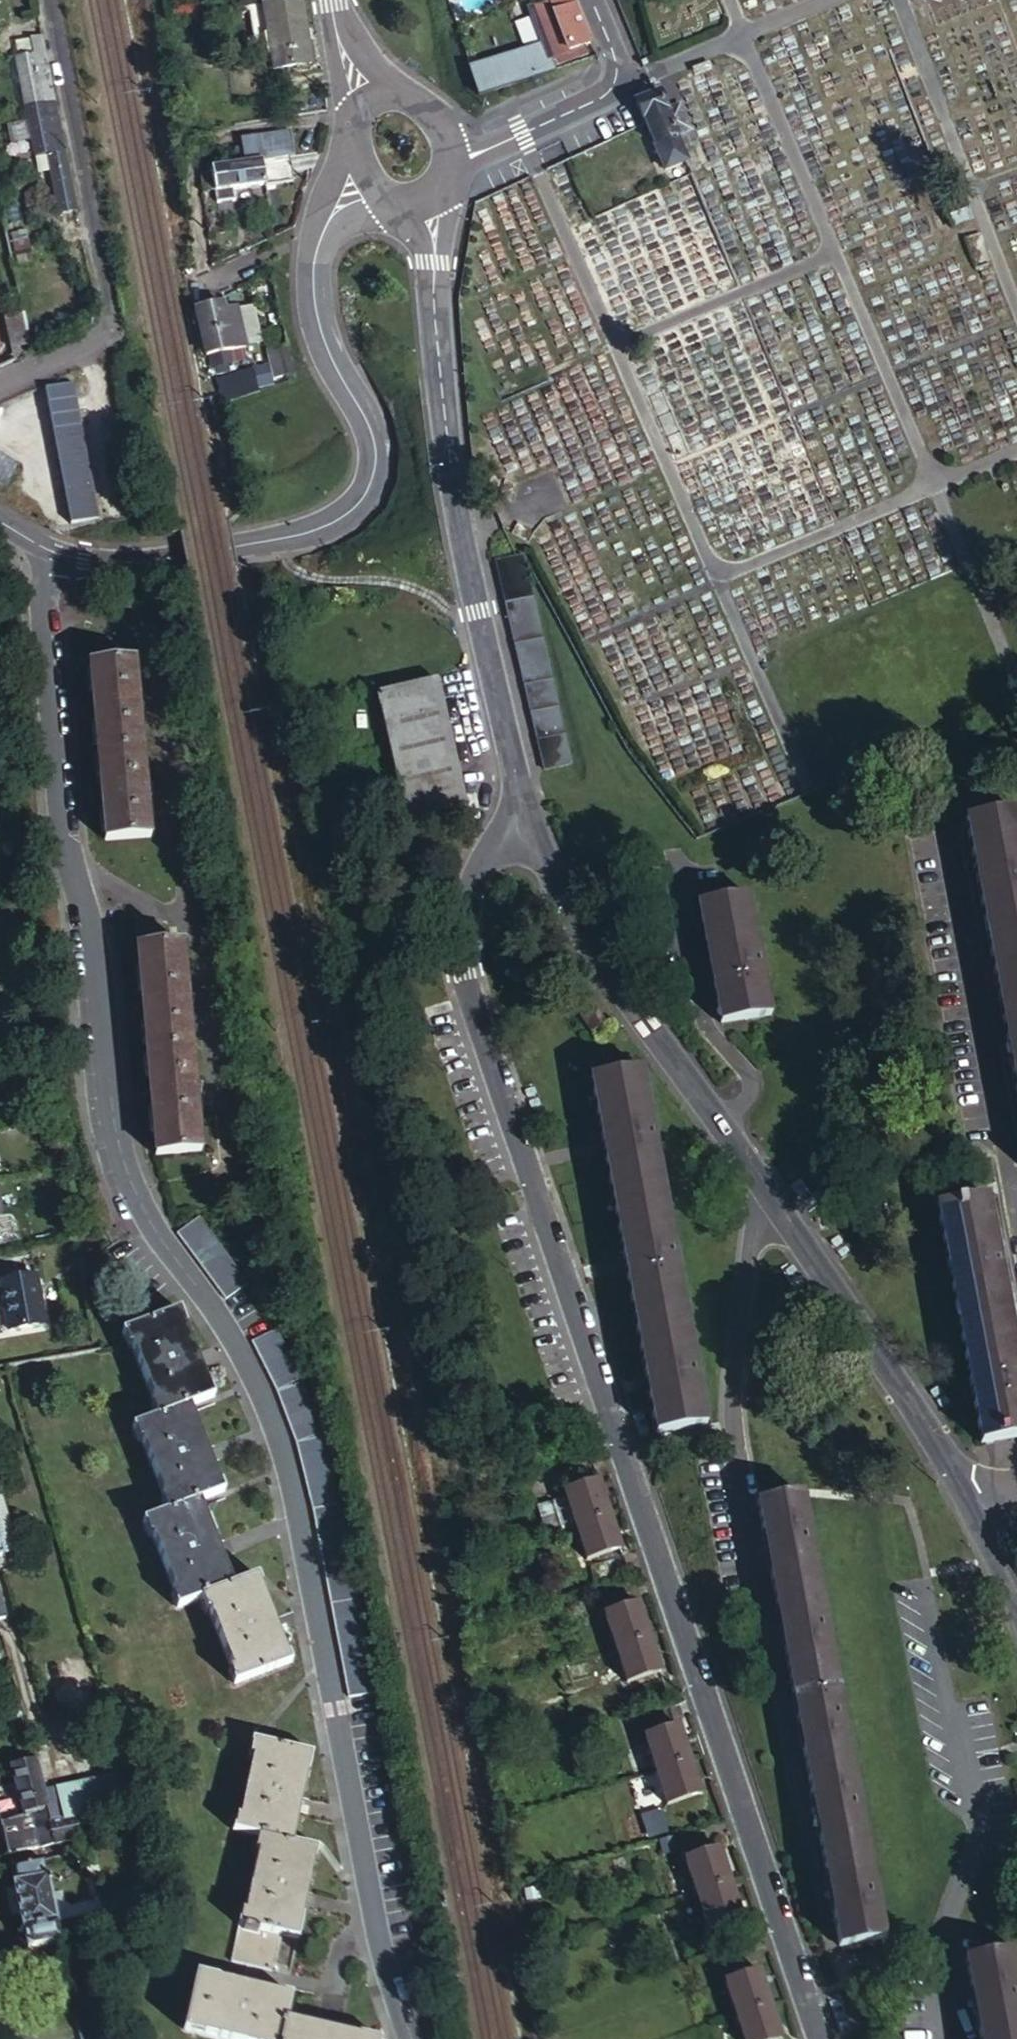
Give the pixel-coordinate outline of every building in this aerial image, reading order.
[(302,0),(287,0),(248,7),(258,63),(273,61),(274,70),(312,64),(302,0)] [(576,0),(553,0),(531,8),(544,43),(525,50),(471,69),(480,95),(557,69),(556,66),(553,58),(586,46),(591,44),(576,0)] [(47,51),(44,34),(32,36),(35,53),(18,57),(26,106),(57,100),(56,99),(47,51)] [(586,46),(553,58),(556,66),(589,55),(586,46)] [(665,110),(657,93),(637,101),(644,118),(647,117),(649,121),(665,159),(674,155),(680,169),(685,168),(688,173),(692,171),(681,145),(677,135),(665,110)] [(57,100),(26,106),(35,157),(49,155),(66,152),(63,134),(57,100)] [(678,104),(665,110),(677,135),(689,129),(678,104)] [(689,129),(677,135),(681,145),(693,139),(689,129)] [(264,160),(290,154),(296,153),(292,130),(243,138),(247,163),(264,160)] [(60,211),(77,208),(66,152),(49,155),(60,211)] [(201,170),(205,190),(216,188),(219,203),(236,199),(234,189),(268,183),(269,185),(295,179),(290,154),(264,160),(247,163),(201,170)] [(674,155),(665,159),(676,183),(694,175),(692,171),(688,173),(685,168),(680,169),(674,155)] [(967,198),(949,206),(957,224),(975,216),(967,198)] [(202,327),(195,328),(198,339),(204,338),(207,355),(215,353),(218,365),(239,361),(236,349),(249,347),(243,310),(233,311),(232,307),(200,312),(202,327)] [(31,339),(25,312),(7,316),(13,344),(31,339)] [(296,377),(284,345),(266,352),(269,361),(215,381),(224,403),(296,377)] [(75,380),(48,385),(74,521),(100,516),(75,380)] [(6,485),(19,462),(0,451),(0,482),(6,485)] [(573,760),(526,554),(518,555),(499,559),(546,766),(573,760)] [(91,663),(104,839),(148,835),(134,660),(91,663)] [(381,693),(413,821),(470,806),(439,678),(381,693)] [(977,824),(1016,1059),(1016,817),(977,824)] [(761,896),(717,903),(736,1015),(781,1008),(761,896)] [(181,942),(137,945),(153,1153),(198,1149),(181,942)] [(605,1088),(666,1431),(708,1425),(648,1082),(605,1088)] [(947,1207),(987,1438),(1016,1433),(1016,1354),(991,1199),(947,1207)] [(195,1213),(172,1229),(222,1295),(245,1279),(195,1213)] [(0,1276),(0,1308),(3,1326),(40,1320),(31,1271),(0,1276)] [(236,1316),(255,1305),(245,1287),(225,1298),(236,1316)] [(150,1415),(185,1402),(206,1393),(172,1308),(116,1329),(122,1343),(125,1342),(148,1397),(144,1399),(150,1415)] [(307,1507),(311,1506),(334,1497),(312,1432),(292,1379),(269,1329),(243,1340),(266,1390),(286,1442),(307,1507)] [(218,1487),(185,1402),(150,1415),(127,1425),(132,1439),(137,1437),(160,1494),(155,1496),(161,1511),(197,1496),(218,1487)] [(567,1490),(578,1523),(611,1512),(600,1479),(567,1490)] [(841,1943),(885,1936),(804,1493),(762,1501),(841,1943)] [(230,1582),(197,1496),(161,1511),(138,1520),(143,1532),(146,1531),(170,1589),(167,1590),(173,1605),(196,1596),(230,1582)] [(15,1554),(0,1501),(0,1559),(15,1554)] [(307,1507),(352,1693),(380,1688),(335,1501),(311,1506),(307,1507)] [(611,1512),(578,1523),(589,1558),(622,1546),(611,1512)] [(255,1572),(230,1582),(196,1596),(202,1612),(207,1610),(229,1666),(225,1668),(231,1685),(290,1661),(255,1572)] [(610,1617),(620,1646),(652,1635),(642,1606),(610,1617)] [(652,1635),(620,1646),(631,1680),(663,1669),(652,1635)] [(650,1735),(661,1768),(693,1757),(682,1724),(650,1735)] [(229,1829),(254,1834),(291,1842),(309,1751),(248,1740),(245,1755),(249,1756),(236,1816),(232,1815),(229,1829)] [(693,1757),(661,1768),(672,1803),(705,1792),(693,1757)] [(16,1781),(40,1775),(35,1759),(12,1766),(16,1781)] [(48,1805),(41,1778),(40,1775),(16,1781),(23,1811),(29,1810),(48,1805)] [(75,1815),(125,1802),(121,1783),(116,1785),(114,1776),(57,1792),(52,1775),(41,1778),(48,1805),(52,1821),(75,1815)] [(38,1846),(81,1835),(75,1815),(52,1821),(48,1805),(29,1810),(38,1846)] [(3,1852),(8,1851),(7,1848),(1,1824),(0,1818),(0,1853),(3,1852)] [(1,1824),(7,1848),(23,1844),(17,1819),(1,1824)] [(291,1842),(254,1834),(252,1847),(257,1848),(244,1911),(239,1910),(236,1925),(281,1935),(298,1939),(317,1847),(291,1842)] [(691,1858),(702,1891),(735,1880),(724,1847),(691,1858)] [(30,1948),(77,1934),(72,1916),(58,1920),(42,1859),(8,1867),(30,1948)] [(735,1880),(702,1891),(714,1925),(746,1914),(735,1880)] [(281,1935),(236,1925),(228,1963),(274,1973),(281,1935)] [(968,1957),(983,2038),(1016,2038),(1016,1982),(1011,1949),(968,1957)] [(743,2013),(775,2002),(764,1969),(732,1980),(743,2013)] [(277,2027),(281,2002),(185,1987),(177,2038),(355,2038),(277,2027)] [(775,2002),(743,2013),(752,2038),(773,2038),(786,2035),(775,2002)]
